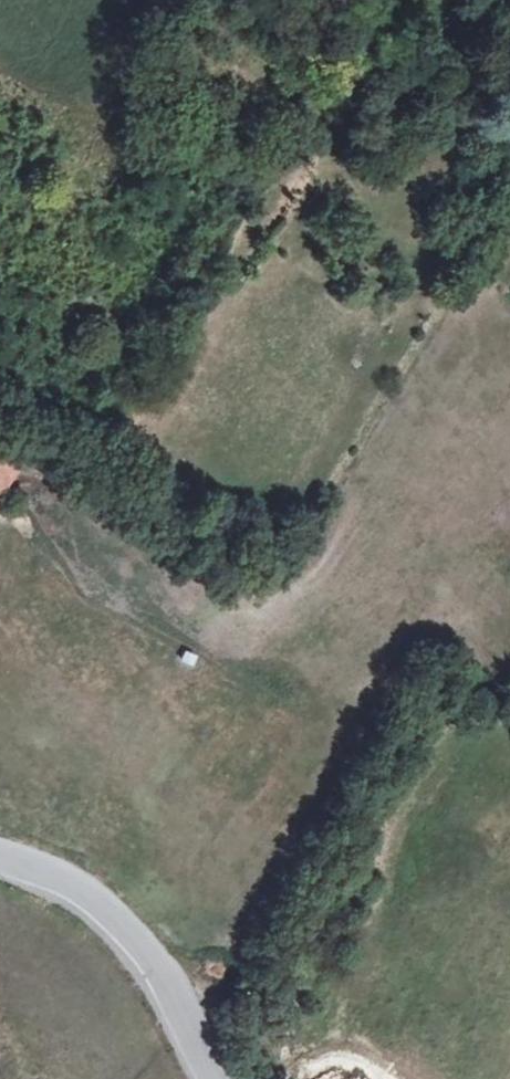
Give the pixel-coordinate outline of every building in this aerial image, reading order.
[(1,501),(23,464),(0,450),(0,500),(1,501)]
